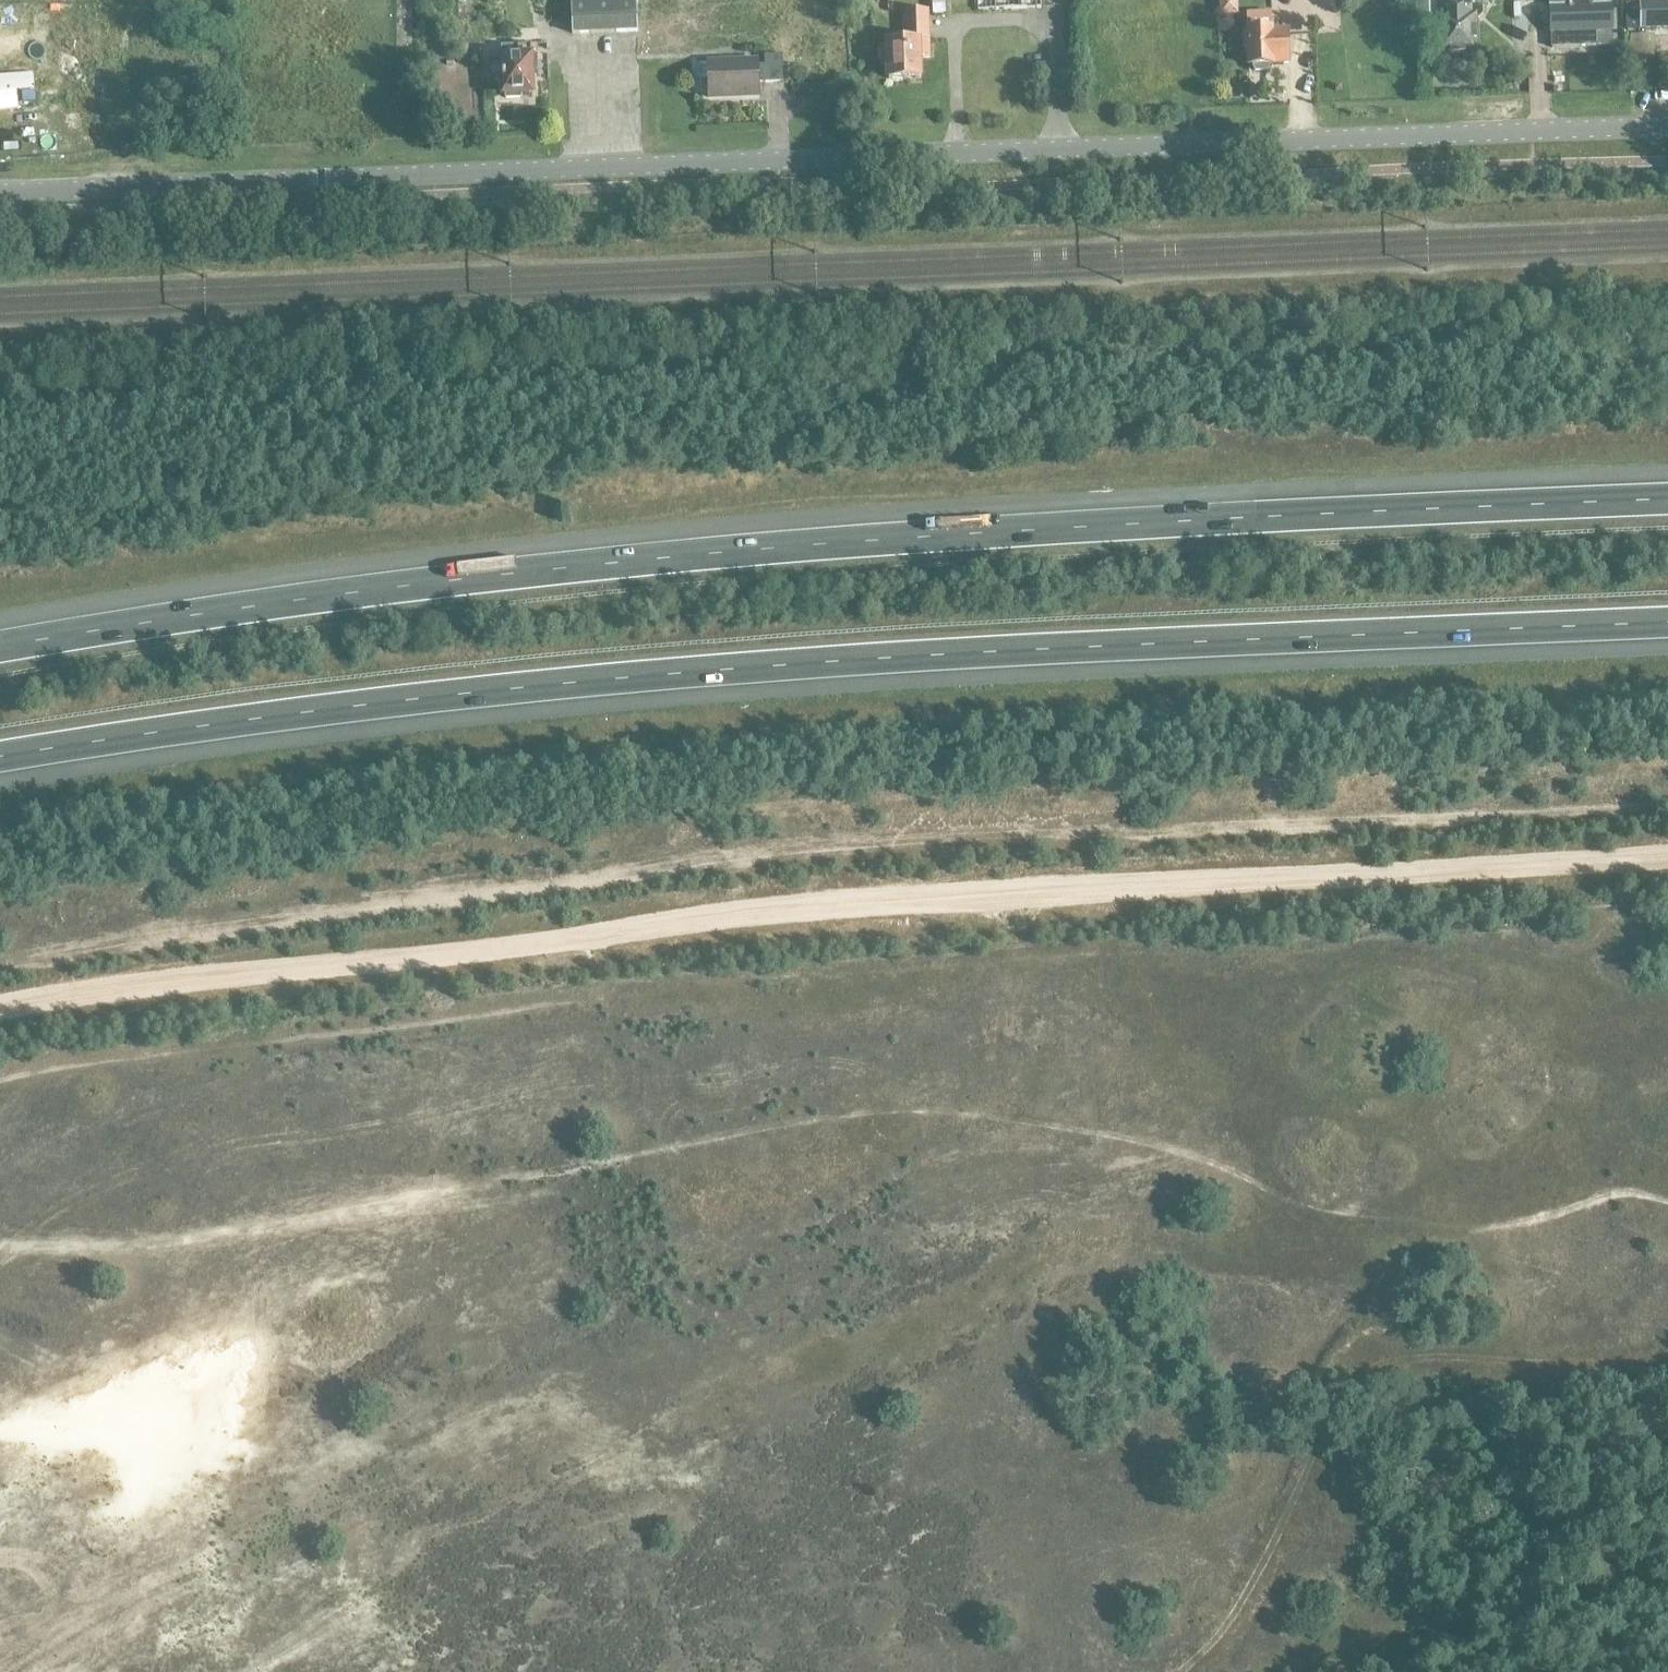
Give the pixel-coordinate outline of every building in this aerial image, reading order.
[(637,0),(572,0),(573,34),(638,31),(637,0)] [(977,11),(1043,8),(1042,0),(977,0),(977,11)] [(1220,16),(1237,15),(1237,0),(1219,0),(1220,16)] [(1472,17),(1472,0),(1440,0),(1440,18),(1438,18),(1439,55),(1475,54),(1474,17),(1472,17)] [(1559,32),(1551,32),(1551,47),(1560,47),(1613,45),(1612,0),(1550,0),(1550,7),(1558,6),(1559,32)] [(1639,4),(1640,30),(1667,29),(1667,2),(1639,2),(1639,4)] [(919,53),(929,53),(928,11),(903,12),(904,41),(887,42),(888,80),(920,79),(919,53)] [(1273,64),(1288,63),(1287,30),(1272,31),(1271,28),(1246,29),(1246,34),(1243,34),(1244,49),(1247,49),(1247,66),(1253,66),(1254,71),(1266,70),(1268,65),(1273,65),(1273,64)] [(531,94),(531,72),(538,72),(538,55),(536,55),(536,46),(518,46),(518,57),(501,58),(503,95),(506,95),(506,99),(519,99),(519,95),(531,94)] [(707,64),(709,99),(759,97),(759,84),(783,83),(782,55),(765,56),(765,66),(758,66),(758,62),(707,64)] [(222,622),(253,618),(252,610),(221,614),(222,622)] [(1150,658),(1149,668),(1168,669),(1169,658),(1150,658)] [(750,687),(729,688),(730,698),(751,697),(750,687)]
